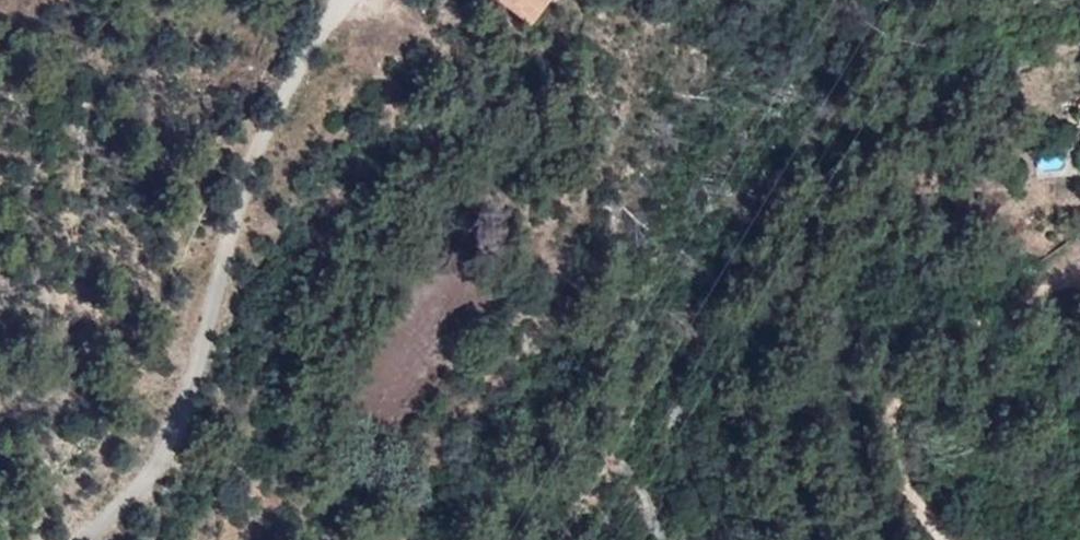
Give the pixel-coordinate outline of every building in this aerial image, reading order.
[(536,19),(551,0),(512,0),(536,19)]
